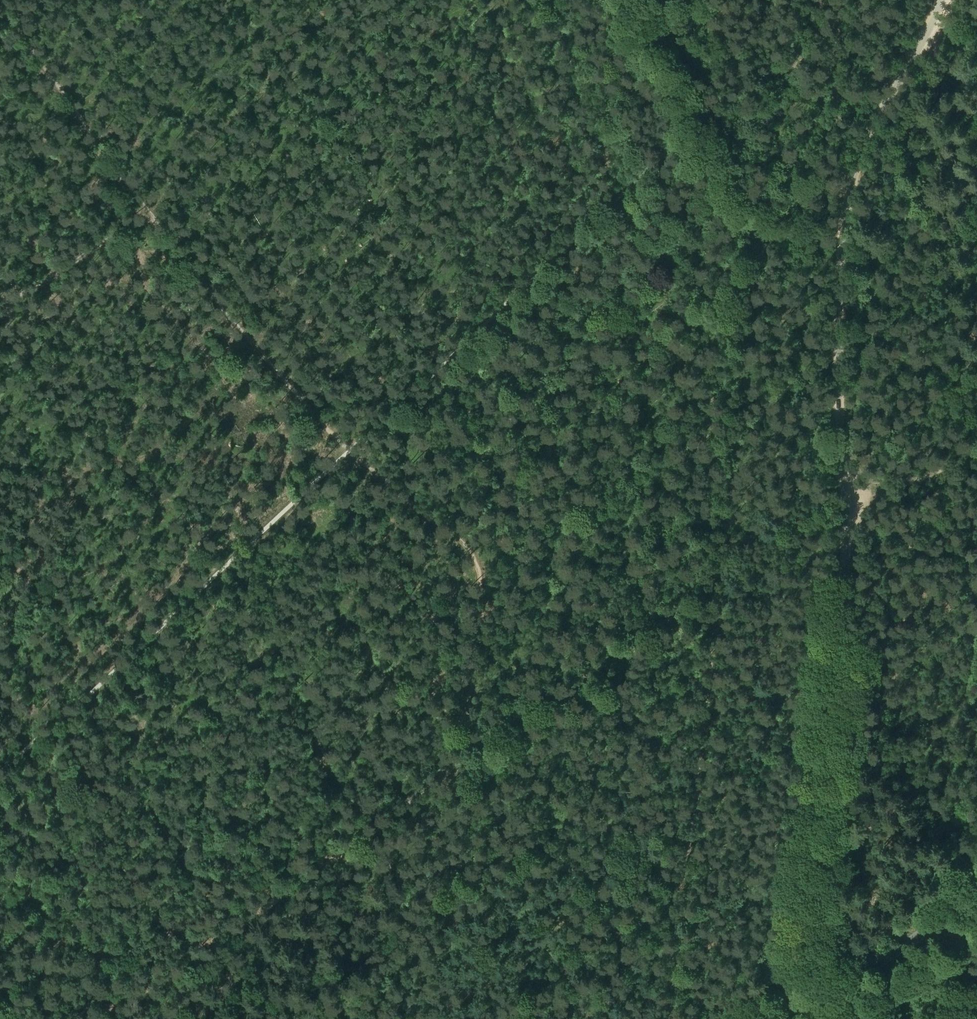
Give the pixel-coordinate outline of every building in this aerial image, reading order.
[(331,371),(331,356),(322,355),(321,371),(331,371)]
